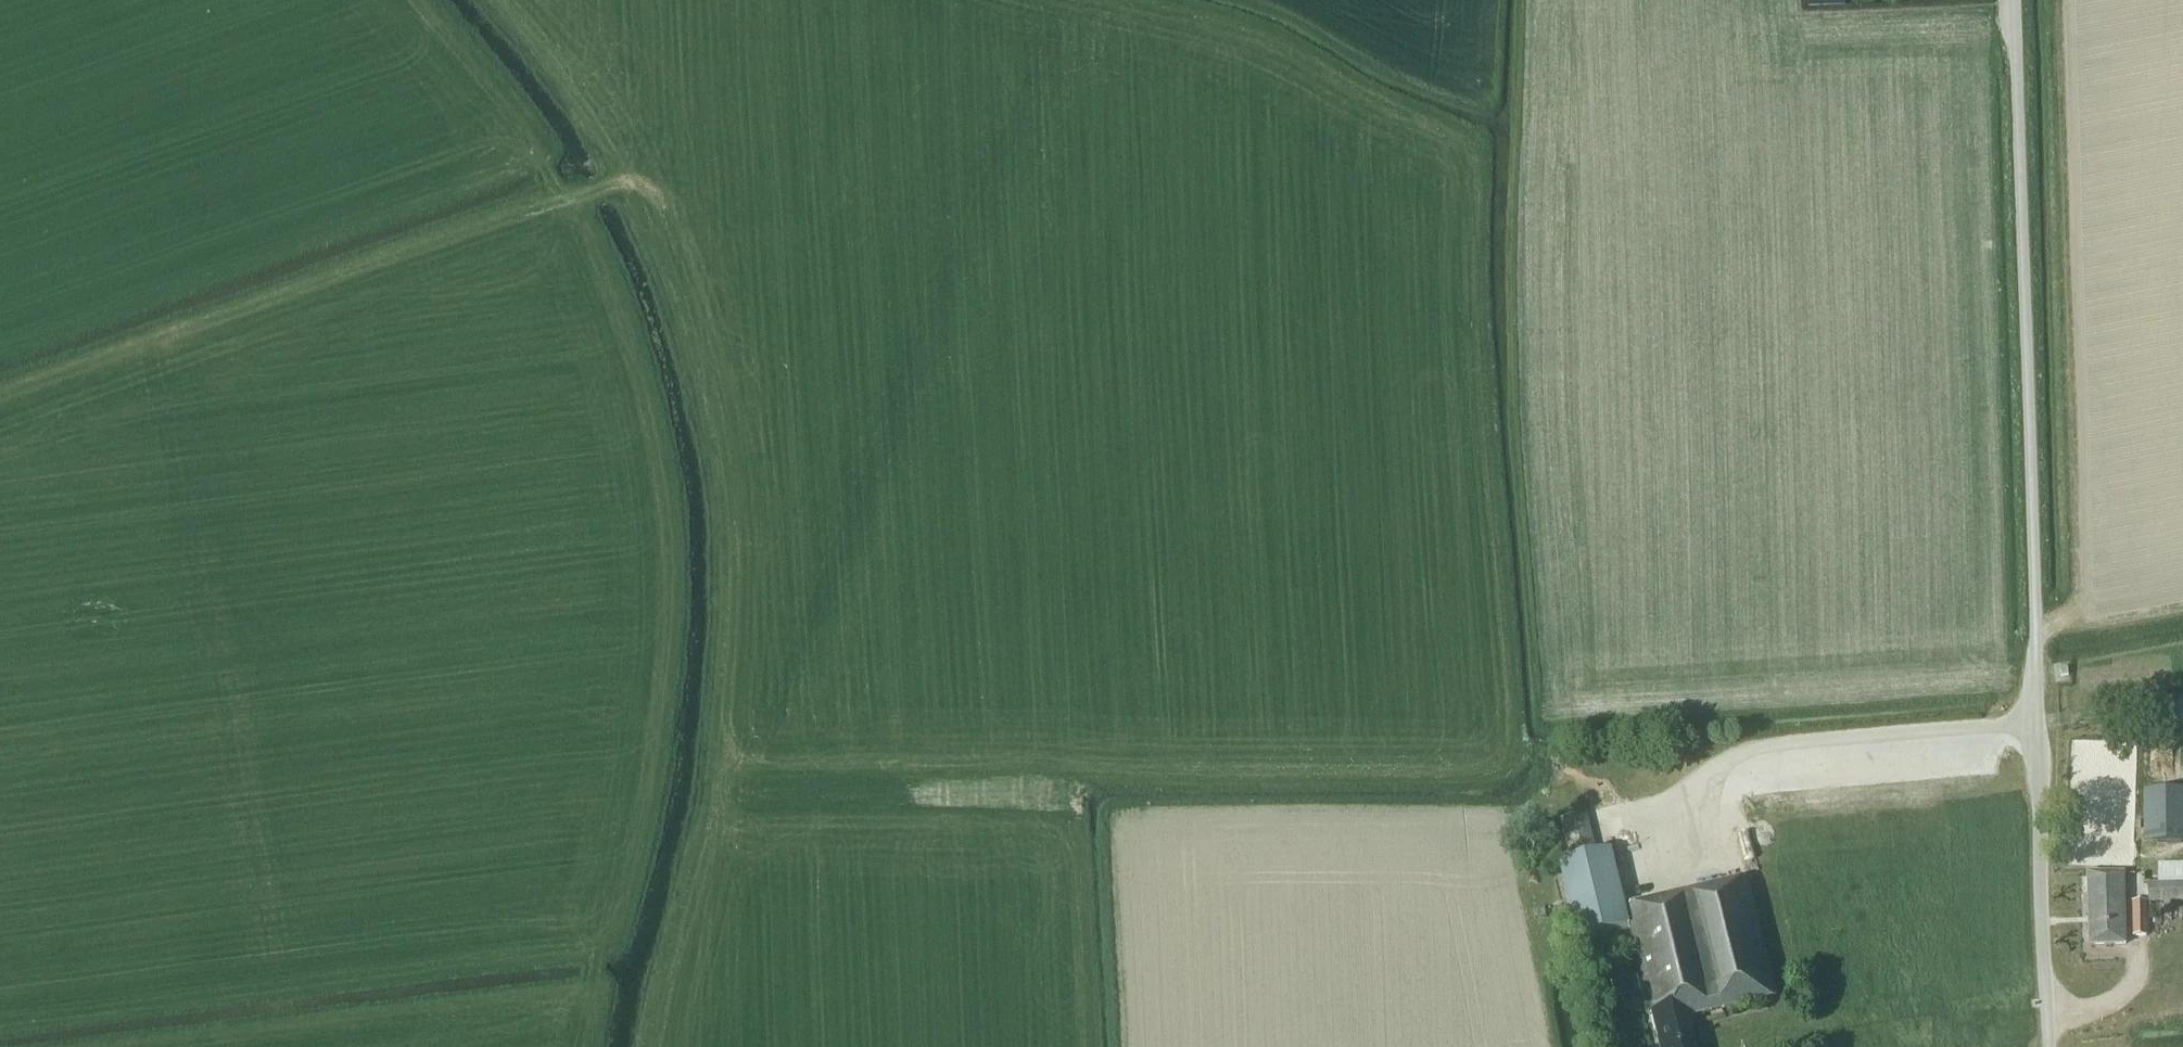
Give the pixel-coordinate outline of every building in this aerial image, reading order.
[(2175,760),(2182,759),(2182,739),(2174,739),(2175,760)] [(2158,842),(2182,842),(2182,791),(2144,791),(2144,817),(2158,817),(2158,842)] [(1560,820),(1568,854),(1595,848),(1587,813),(1560,820)] [(1653,1013),(1660,1046),(1695,1046),(1688,1017),(1774,997),(1747,879),(1624,907),(1611,851),(1561,863),(1578,939),(1631,926),(1643,980),(1638,981),(1646,1014),(1653,1013)] [(2088,874),(2090,945),(2126,944),(2124,873),(2088,874)] [(2150,902),(2158,902),(2158,910),(2181,910),(2181,902),(2182,902),(2182,884),(2150,885),(2150,902)] [(2147,937),(2147,902),(2133,902),(2133,937),(2147,937)] [(1614,999),(1625,996),(1621,980),(1610,983),(1614,999)]
